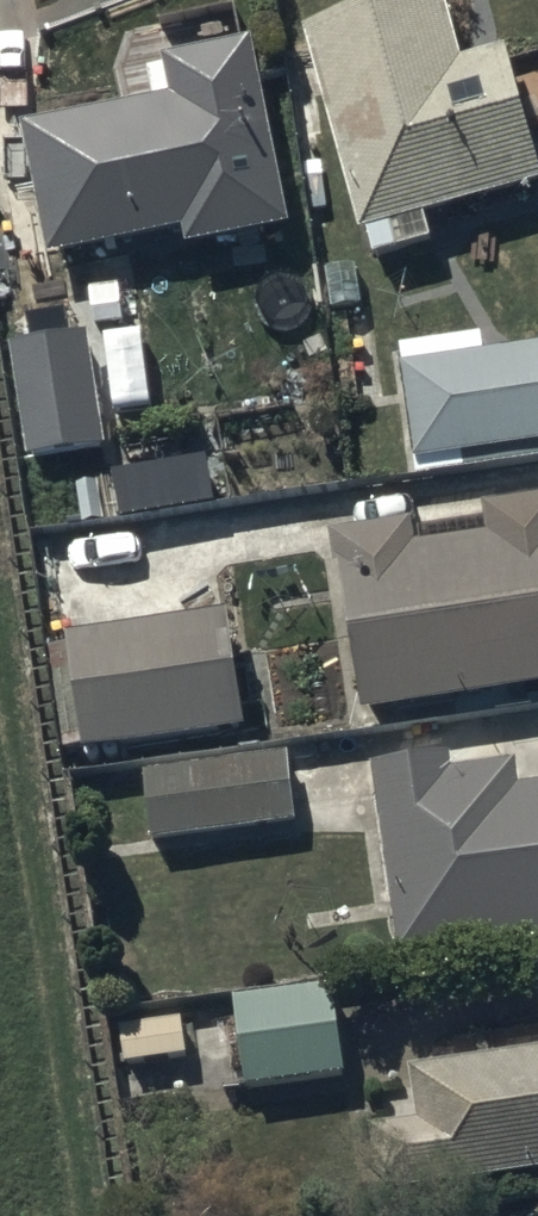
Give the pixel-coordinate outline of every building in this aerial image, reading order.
[(303,47),(360,252),(367,250),(373,272),(436,255),(430,234),(537,203),(537,175),(507,62),(460,75),(442,9),(303,47)] [(154,119),(25,146),(46,276),(182,248),(186,268),(290,247),(252,60),(163,78),(164,86),(148,90),(154,119)] [(484,366),(482,348),(397,359),(412,474),(537,457),(537,359),(484,366)] [(89,350),(12,359),(26,474),(103,465),(89,350)] [(331,550),(353,728),(537,705),(537,516),(483,523),(486,551),(417,559),(415,539),(331,550)] [(229,627),(65,652),(67,661),(46,664),(61,766),(81,763),(82,771),(246,746),(229,627)] [(287,767),(144,783),(152,852),(295,836),(287,767)] [(376,784),(398,974),(537,954),(537,803),(520,805),(518,783),(454,791),(452,774),(376,784)] [(332,1000),(236,1013),(247,1101),(344,1086),(332,1000)] [(181,1022),(119,1029),(124,1074),(186,1067),(181,1022)] [(412,1084),(419,1138),(369,1144),(376,1205),(537,1187),(537,1069),(412,1084)]
